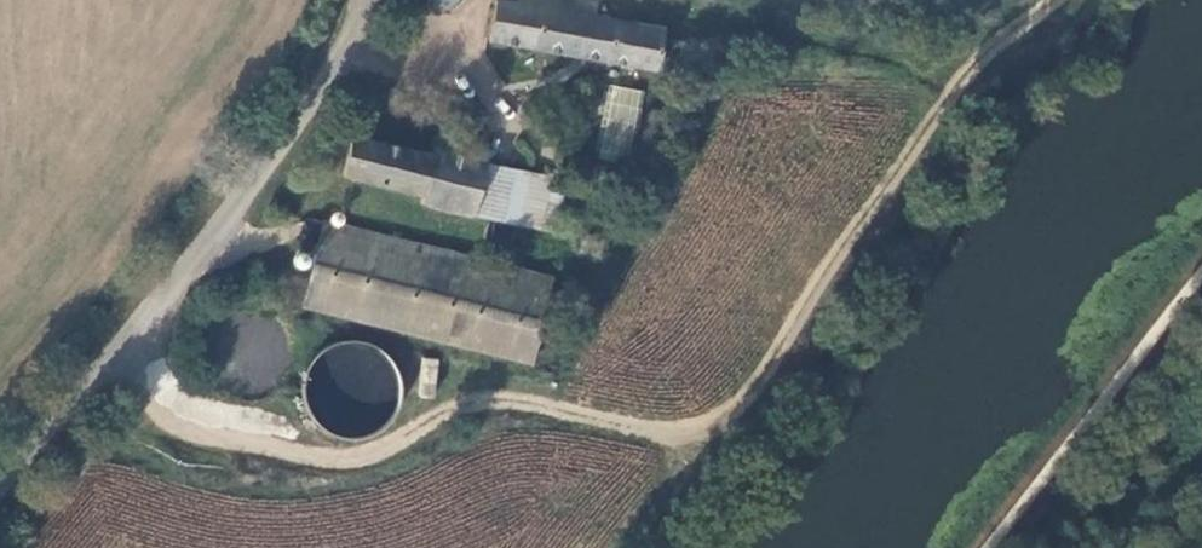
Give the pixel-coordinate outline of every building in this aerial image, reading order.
[(492,11),(483,52),(654,83),(656,72),(659,74),(665,74),(672,71),(676,64),(675,54),(670,48),(660,48),(661,40),(590,26),(593,11),(530,0),(516,0),(513,14),(492,11)] [(593,154),(628,162),(644,90),(609,82),(593,154)] [(426,164),(349,146),(339,187),(416,205),(414,215),(551,247),(564,192),(427,159),(426,164)] [(542,290),(312,237),(293,314),(416,347),(524,373),(542,290)] [(399,425),(381,342),(304,358),(322,441),(399,425)] [(433,399),(440,360),(422,357),(415,395),(433,399)]
